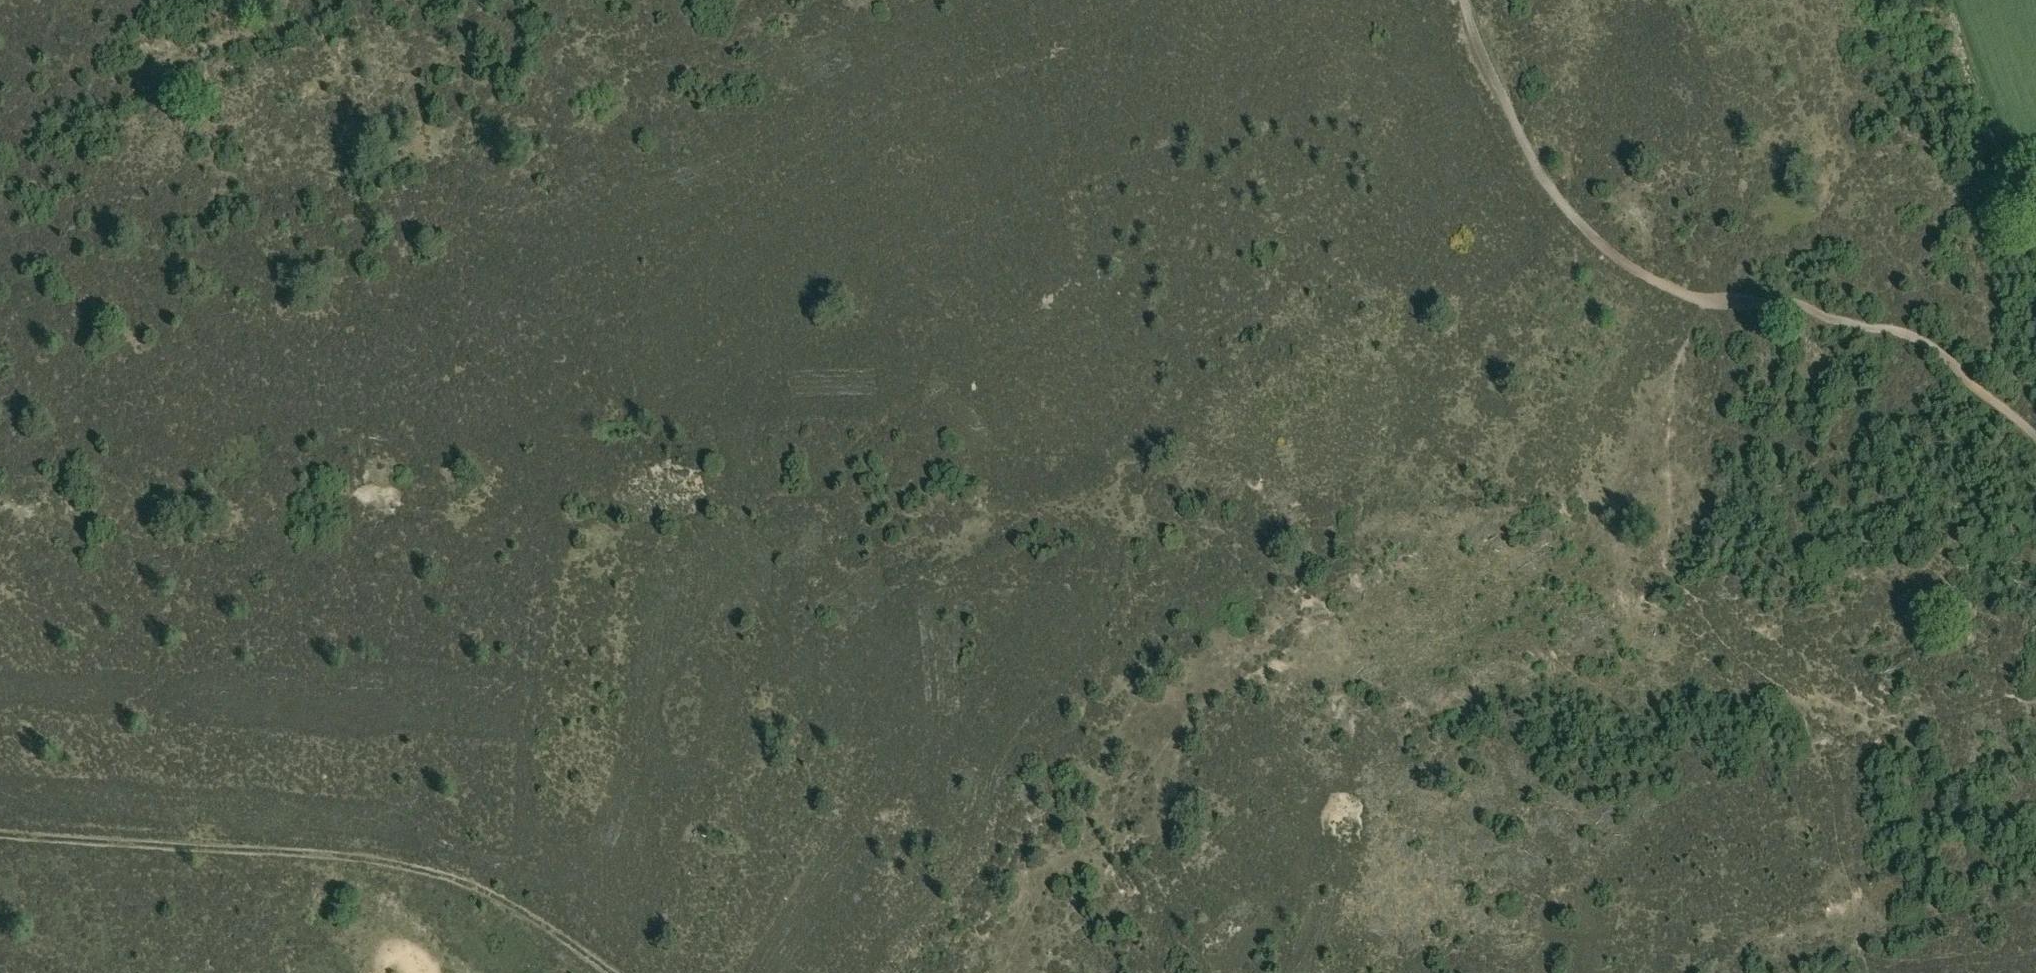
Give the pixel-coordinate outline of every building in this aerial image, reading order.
[(174,40),(156,44),(159,55),(177,51),(174,40)]
